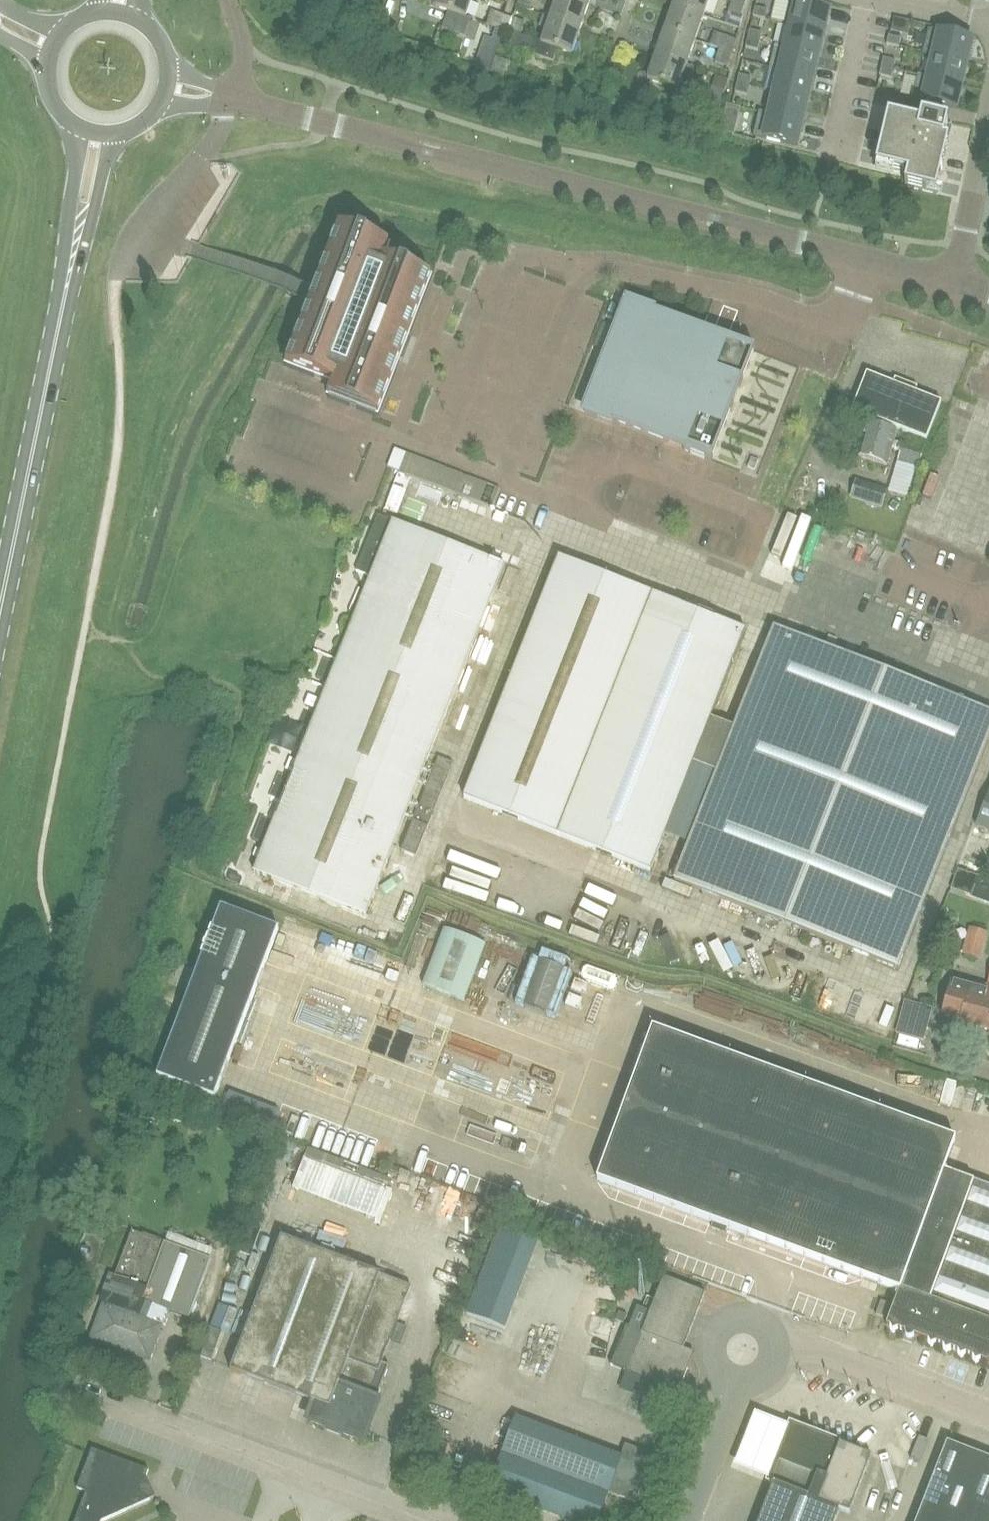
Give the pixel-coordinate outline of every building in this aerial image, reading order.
[(472,0),(437,0),(435,7),(466,17),(472,0)] [(533,0),(519,0),(517,7),(529,11),(533,0)] [(589,4),(577,0),(556,0),(550,18),(580,29),(589,4)] [(673,5),(703,16),(709,0),(675,0),(673,5)] [(728,11),(742,16),(746,2),(741,0),(732,0),(728,11)] [(790,25),(824,33),(830,10),(790,1),(785,25),(789,26),(790,25)] [(695,40),(703,16),(673,5),(664,30),(695,40)] [(767,10),(755,8),(753,16),(765,19),(767,10)] [(503,31),(508,17),(491,11),(487,23),(481,21),(477,32),(500,41),(503,31)] [(572,54),(580,29),(550,18),(544,16),(541,27),(546,28),(542,42),(521,35),(525,23),(508,17),(503,31),(513,34),(509,46),(553,61),(557,49),(572,54)] [(819,56),(824,33),(790,25),(789,26),(784,47),(784,48),(819,56)] [(686,65),(695,40),(664,30),(656,55),(686,65)] [(762,33),(749,30),(747,39),(760,42),(762,33)] [(973,40),(929,30),(923,54),(932,56),(933,55),(967,63),(973,40)] [(720,49),(732,53),(736,40),(724,36),(720,49)] [(901,39),(888,36),(886,44),(899,47),(901,39)] [(760,42),(747,39),(745,47),(758,50),(760,42)] [(498,48),(484,44),(477,68),(490,72),(498,48)] [(814,78),(819,56),(784,48),(784,47),(775,44),(769,68),(779,71),(779,70),(814,78)] [(727,66),(732,53),(720,49),(715,62),(727,66)] [(678,90),(686,65),(656,55),(647,80),(678,90)] [(962,86),(967,63),(933,55),(932,56),(927,77),(962,86)] [(896,61),(883,58),(881,67),(893,70),(896,61)] [(893,70),(881,67),(879,75),(891,78),(893,70)] [(808,100),(814,78),(779,70),(779,71),(774,92),(808,100)] [(751,78),(739,75),(737,83),(749,86),(751,78)] [(957,109),(962,86),(927,77),(918,75),(913,98),(957,109)] [(714,121),(727,86),(729,80),(716,76),(701,116),(714,121)] [(749,86),(737,83),(735,92),(747,95),(749,86)] [(803,123),(808,100),(774,92),(768,114),(768,115),(803,123)] [(797,146),(803,123),(768,115),(768,114),(759,112),(753,135),(797,146)] [(936,194),(949,141),(944,140),(948,121),(921,115),(919,123),(888,116),(876,167),(907,174),(905,186),(936,194)] [(736,124),(723,121),(721,130),(734,133),(736,124)] [(289,359),(286,366),(333,384),(328,398),(378,417),(431,278),(384,260),(390,247),(339,227),(312,297),(289,359)] [(755,349),(628,300),(585,412),(712,461),(755,349)] [(866,373),(852,411),(927,439),(941,401),(915,391),(917,386),(894,378),(892,383),(866,373)] [(891,450),(894,441),(896,432),(866,424),(856,456),(887,465),(891,450)] [(591,443),(595,431),(583,427),(579,440),(591,443)] [(894,441),(891,450),(898,451),(897,453),(899,454),(897,462),(919,469),(925,448),(901,440),(900,443),(894,441)] [(400,451),(391,469),(496,505),(502,487),(400,451)] [(850,498),(882,507),(888,489),(855,479),(850,498)] [(356,571),(369,576),(391,521),(378,516),(356,571)] [(366,917),(493,594),(504,565),(392,521),(254,872),(366,917)] [(709,724),(746,631),(560,557),(464,798),(651,872),(691,769),(693,764),(709,724)] [(988,739),(988,713),(774,628),(732,733),(709,724),(693,764),(691,769),(715,778),(674,880),(898,969),(988,739)] [(438,757),(402,851),(416,857),(454,763),(438,757)] [(977,826),(988,831),(988,794),(977,826)] [(972,895),(978,876),(958,869),(951,888),(972,895)] [(215,1096),(280,927),(222,905),(158,1075),(215,1096)] [(486,944),(444,929),(423,986),(464,1001),(486,944)] [(970,929),(963,954),(979,959),(986,934),(970,929)] [(988,987),(953,977),(943,1014),(961,1020),(960,1022),(964,1023),(965,1027),(972,1029),(976,1027),(988,1031),(988,1030),(988,983),(988,987)] [(944,1171),(955,1140),(653,1029),(597,1179),(900,1291),(891,1314),(886,1326),(890,1328),(893,1332),(898,1330),(929,1342),(932,1347),(937,1345),(944,1347),(947,1352),(952,1350),(959,1353),(961,1358),(966,1356),(973,1358),(976,1363),(981,1361),(988,1364),(988,1188),(944,1171)] [(301,1190),(390,1215),(399,1183),(311,1158),(301,1190)] [(460,1197),(446,1221),(462,1230),(476,1206),(460,1197)] [(231,1371),(317,1404),(311,1419),(362,1439),(389,1366),(382,1364),(411,1287),(281,1238),(231,1371)] [(143,1302),(189,1319),(211,1260),(165,1243),(143,1302)] [(626,1327),(611,1365),(680,1392),(689,1368),(678,1363),(706,1292),(664,1276),(650,1312),(637,1306),(628,1328),(626,1327)] [(466,1314),(504,1329),(511,1311),(473,1296),(466,1314)] [(886,1317),(891,1304),(881,1300),(876,1314),(886,1317)] [(105,1305),(92,1338),(97,1340),(99,1343),(102,1346),(106,1347),(110,1347),(114,1347),(149,1360),(161,1326),(105,1305)] [(224,1364),(233,1332),(220,1328),(211,1360),(224,1364)] [(540,1381),(556,1380),(555,1348),(539,1349),(540,1381)] [(770,1479),(790,1427),(772,1420),(756,1414),(735,1466),(752,1472),(770,1479)] [(654,1456),(625,1445),(621,1456),(516,1417),(488,1491),(570,1520),(598,1520),(609,1493),(636,1503),(654,1456)] [(791,1425),(790,1427),(770,1479),(768,1484),(772,1485),(759,1520),(835,1520),(839,1510),(850,1514),(872,1456),(791,1425)] [(947,1442),(917,1520),(988,1520),(988,1459),(947,1442)] [(150,1500),(150,1499),(146,1500),(142,1490),(149,1471),(92,1449),(77,1489),(86,1492),(75,1520),(104,1520),(150,1500)]
